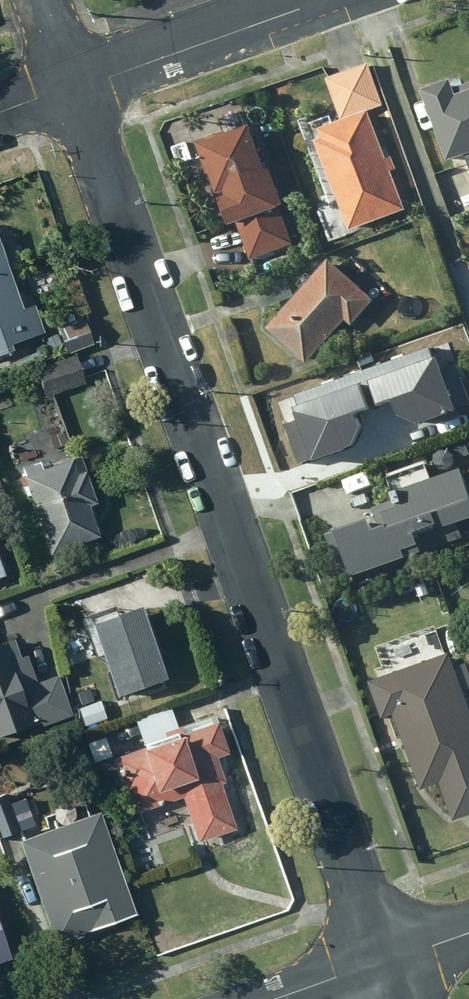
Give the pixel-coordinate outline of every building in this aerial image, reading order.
[(320,80),(334,120),(376,104),(362,65),(320,80)] [(416,93),(443,164),(465,156),(468,165),(468,85),(450,92),(446,82),(416,93)] [(311,140),(305,143),(341,233),(398,210),(383,174),(390,172),(385,159),(378,162),(358,112),(308,132),(311,140)] [(233,128),(183,147),(204,197),(207,196),(209,202),(205,203),(216,229),(229,224),(244,260),(284,245),(255,173),(252,175),(233,128)] [(0,232),(0,355),(17,349),(15,343),(46,333),(36,305),(26,309),(0,232)] [(367,302),(318,262),(258,332),(298,366),(336,323),(343,329),(367,302)] [(88,320),(61,329),(69,353),(96,344),(88,320)] [(78,355),(38,367),(47,396),(87,383),(78,355)] [(434,356),(367,381),(376,406),(390,401),(395,415),(415,424),(454,410),(434,356)] [(296,419),(283,423),(297,464),(351,446),(360,428),(354,412),(367,408),(359,384),(292,407),(296,419)] [(43,461),(24,466),(54,554),(103,537),(93,505),(100,503),(85,456),(46,469),(43,461)] [(318,535),(335,582),(411,557),(457,543),(451,526),(463,523),(448,474),(423,482),(418,466),(379,479),(385,496),(374,500),(377,507),(365,511),(371,531),(356,535),(352,524),(318,535)] [(0,552),(0,579),(9,576),(0,552)] [(171,679),(146,604),(119,613),(117,606),(87,616),(98,647),(103,645),(120,696),(171,679)] [(431,627),(369,650),(380,678),(360,685),(374,723),(387,718),(415,793),(434,786),(448,825),(468,817),(468,730),(431,627)] [(42,720),(44,726),(73,715),(59,676),(39,683),(29,655),(24,657),(17,639),(0,645),(0,736),(42,720)] [(460,659),(468,681),(468,656),(460,659)] [(77,707),(71,710),(80,732),(104,722),(97,702),(94,704),(88,690),(73,696),(77,707)] [(230,754),(218,713),(180,725),(175,706),(137,717),(146,747),(116,756),(126,790),(130,789),(138,814),(187,799),(200,842),(240,830),(226,785),(229,784),(221,757),(230,754)] [(110,758),(103,739),(81,746),(88,766),(110,758)] [(0,796),(0,836),(1,840),(38,826),(28,799),(11,805),(7,794),(0,796)] [(138,914),(103,812),(24,839),(58,941),(138,914)] [(13,958),(0,923),(0,963),(13,958)]
